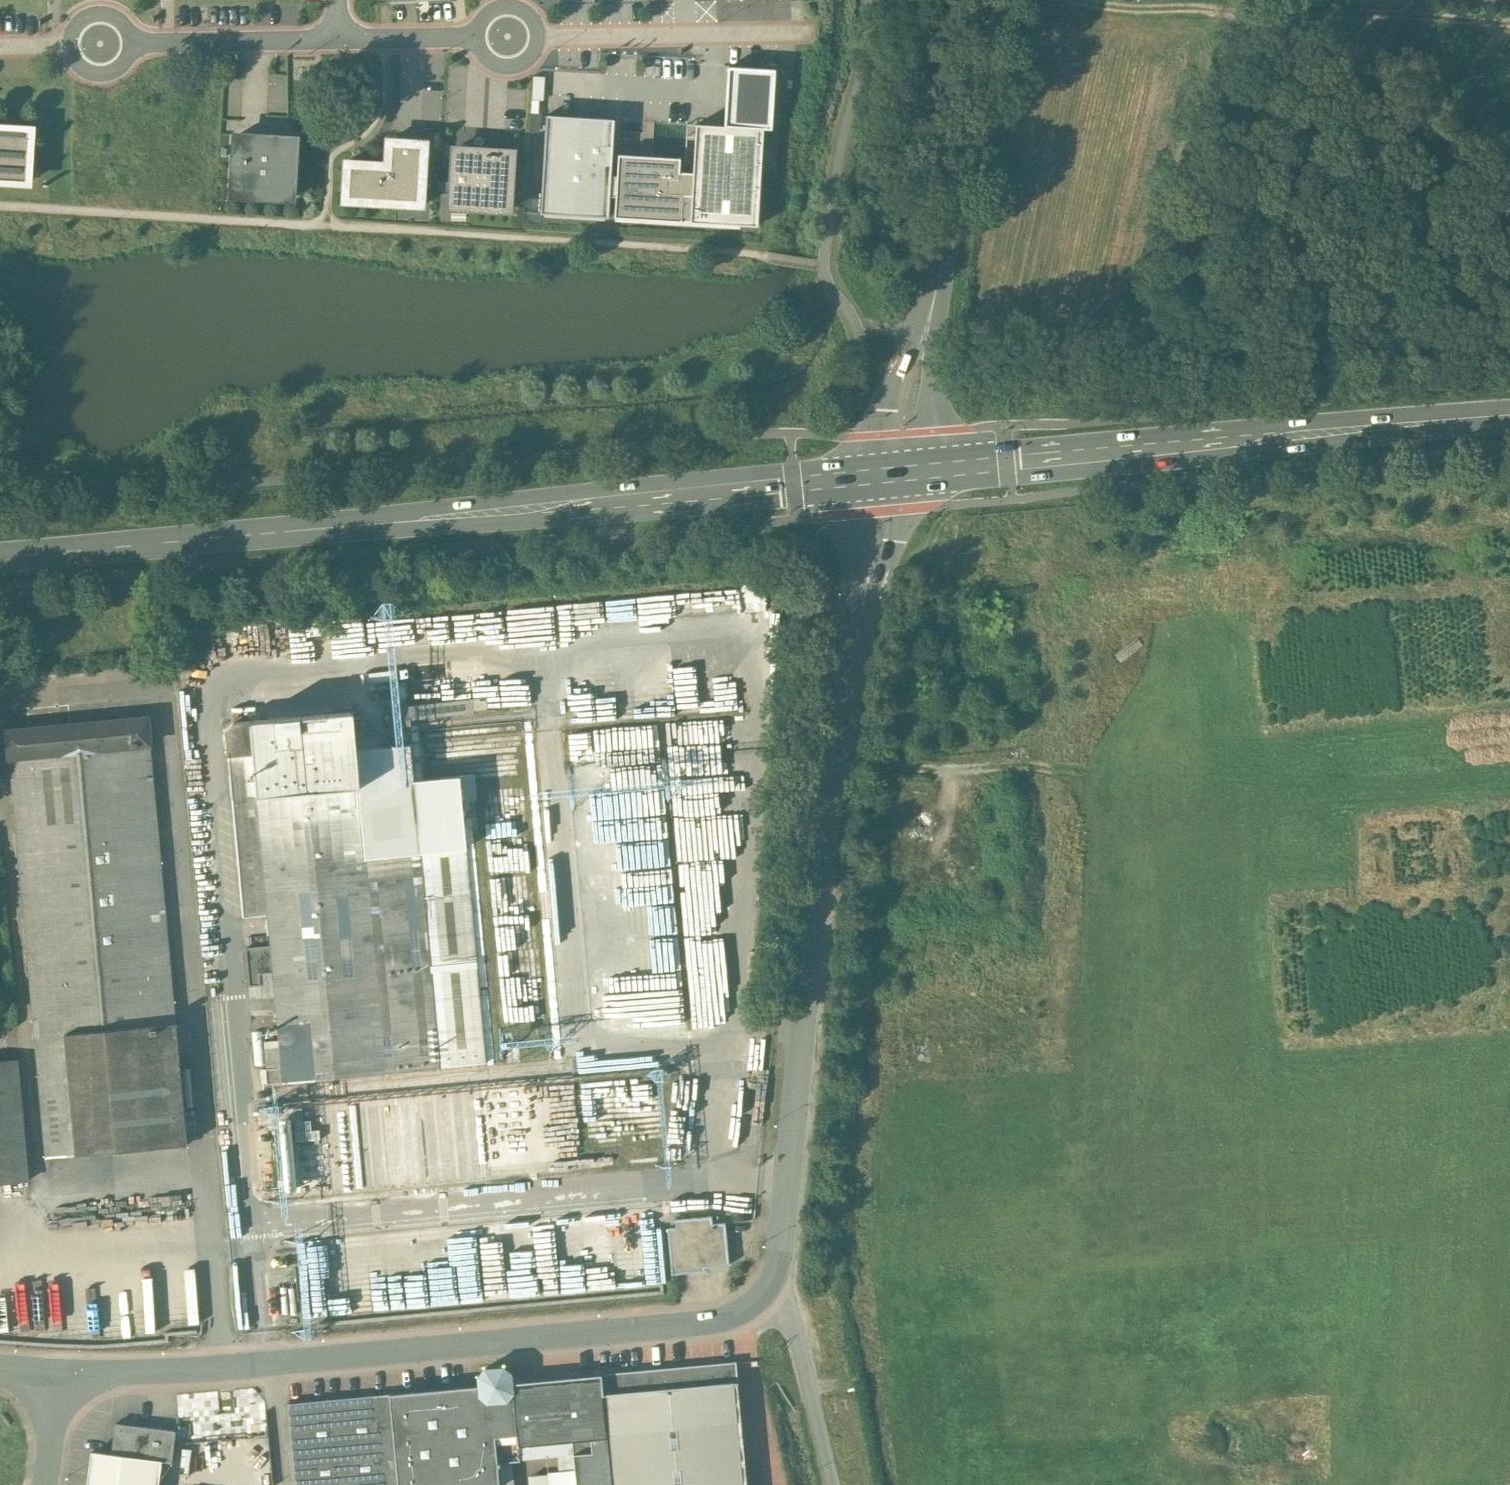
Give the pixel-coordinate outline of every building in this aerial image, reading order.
[(724,125),(696,124),(693,173),(690,220),(690,222),(758,226),(763,129),(772,129),(775,69),(728,66),(724,125)] [(615,124),(547,119),(541,212),(609,217),(610,195),(611,176),(615,124)] [(0,128),(0,180),(28,182),(31,129),(0,128)] [(256,136),(236,135),(232,195),(292,199),(297,138),(273,137),(273,135),(256,133),(256,136)] [(387,163),(346,161),(344,203),(423,206),(426,141),(388,140),(387,163)] [(451,150),(448,205),(512,209),(516,154),(451,150)] [(680,158),(618,154),(617,176),(623,177),(621,195),(616,195),(614,217),(681,221),(682,220),(690,220),(693,173),(679,172),(680,158)] [(610,195),(616,195),(621,195),(623,177),(617,176),(611,176),(610,195)] [(0,657),(0,676),(12,675),(10,656),(0,657)] [(370,702),(223,726),(253,915),(272,912),(277,943),(248,947),(254,989),(278,999),(289,1066),(271,1069),(274,1086),(414,1064),(435,1010),(396,995),(413,992),(410,976),(397,978),(410,984),(393,986),(389,959),(418,954),(428,930),(433,964),(432,964),(448,971),(453,958),(489,952),(461,773),(425,778),(419,739),(377,746),(370,702)] [(148,718),(7,731),(47,1157),(187,1144),(148,718)] [(488,836),(500,835),(499,806),(487,807),(488,836)] [(693,996),(695,1024),(714,1022),(712,995),(693,996)] [(24,1056),(0,1058),(0,1181),(32,1179),(24,1056)] [(712,1216),(675,1219),(676,1227),(668,1228),(672,1274),(695,1272),(694,1268),(729,1265),(726,1223),(713,1224),(712,1216)] [(509,1446),(573,1440),(582,1439),(606,1437),(607,1451),(610,1484),(747,1484),(735,1362),(602,1375),(602,1374),(513,1383),(515,1406),(505,1407),(509,1446)] [(491,1385),(290,1404),(292,1425),(492,1406),(491,1385)] [(292,1425),(297,1484),(500,1484),(497,1459),(493,1408),(492,1406),(292,1425)] [(497,1459),(510,1458),(509,1446),(505,1407),(493,1408),(497,1459)] [(117,1423),(112,1454),(93,1452),(89,1484),(150,1484),(153,1461),(172,1463),(176,1431),(117,1423)] [(582,1439),(583,1453),(607,1451),(606,1437),(582,1439)] [(607,1451),(583,1453),(582,1439),(573,1440),(574,1452),(577,1484),(610,1484),(607,1451)] [(547,1455),(574,1452),(573,1440),(509,1446),(510,1458),(547,1455)] [(574,1452),(547,1455),(549,1474),(531,1475),(532,1484),(577,1484),(574,1452)]
